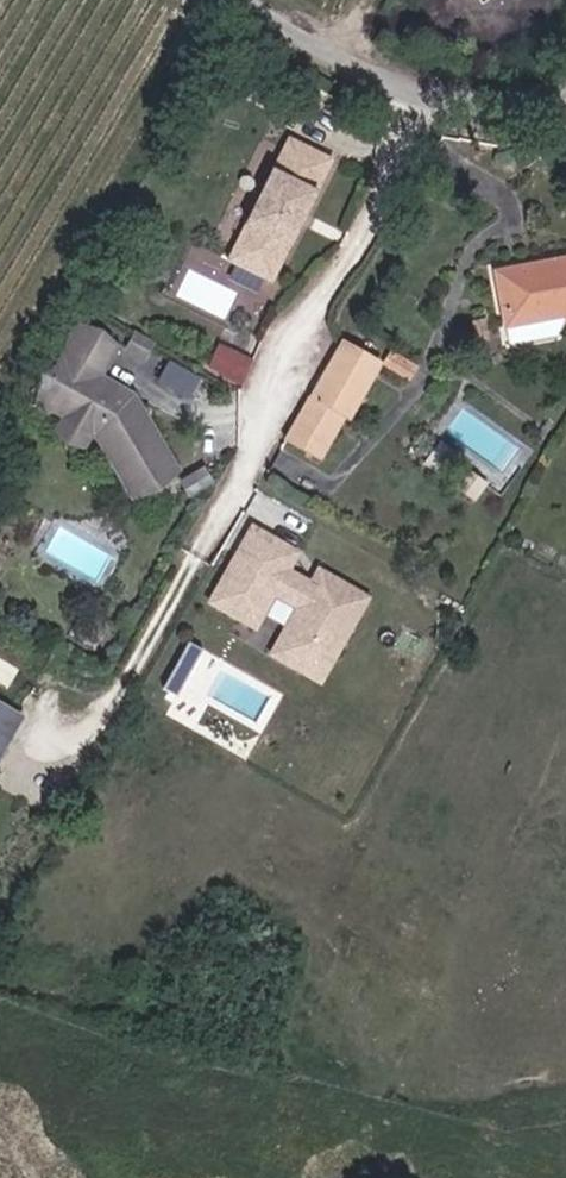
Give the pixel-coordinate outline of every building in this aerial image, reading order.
[(337,159),(293,137),(234,261),(277,282),(337,159)] [(562,341),(565,330),(565,258),(504,269),(519,348),(562,341)] [(119,350),(83,329),(58,375),(68,381),(51,411),(96,437),(130,502),(176,478),(135,400),(102,381),(119,350)] [(147,364),(155,340),(133,333),(125,357),(147,364)] [(210,369),(247,380),(255,354),(218,342),(210,369)] [(374,366),(336,345),(308,399),(340,415),(345,418),(374,366)] [(416,365),(389,347),(380,365),(407,382),(416,365)] [(172,358),(160,379),(190,396),(202,375),(172,358)] [(317,461),(340,415),(308,399),(285,443),(317,461)] [(337,601),(311,588),(285,573),(294,556),(250,533),(230,572),(237,575),(218,610),(255,630),(273,595),(299,610),(274,657),(302,671),(314,649),(333,659),(366,599),(345,588),(337,601)] [(218,610),(237,575),(230,572),(212,606),(218,610)] [(345,588),(318,573),(311,588),(337,601),(345,588)] [(322,682),(333,659),(314,649),(302,671),(322,682)] [(186,686),(200,660),(187,653),(173,680),(186,686)] [(200,693),(213,667),(200,660),(186,686),(200,693)] [(16,711),(0,703),(0,741),(16,711)]
